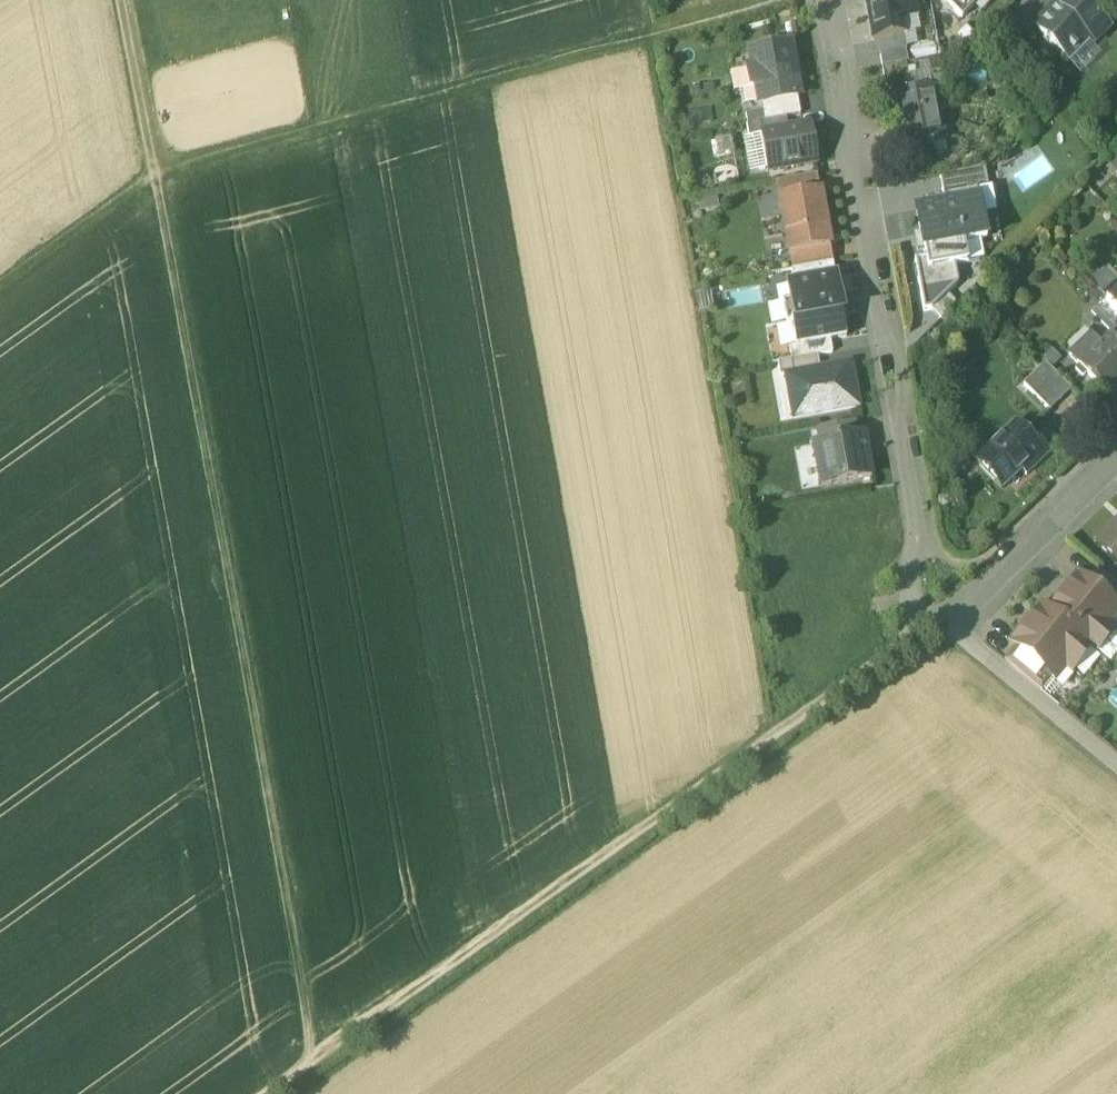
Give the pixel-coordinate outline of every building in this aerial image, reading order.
[(874,0),(867,1),(873,41),(879,40),(902,36),(904,36),(904,35),(898,26),(897,19),(918,15),(916,0),(874,0)] [(963,19),(975,7),(971,1),(963,8),(955,0),(943,0),(963,19)] [(963,8),(971,1),(972,0),(955,0),(963,8)] [(1082,0),(1056,0),(1053,3),(1058,7),(1037,28),(1069,60),(1083,45),(1087,49),(1093,42),(1094,43),(1110,28),(1082,0)] [(1030,35),(1008,13),(989,31),(1011,54),(1030,35)] [(902,36),(879,40),(881,55),(905,51),(902,36)] [(799,97),(790,48),(752,55),(755,70),(749,71),(752,89),(757,88),(761,104),(763,104),(798,97),(799,97)] [(951,56),(928,60),(931,75),(954,71),(951,56)] [(908,64),(884,68),(886,81),(911,77),(908,64)] [(954,71),(931,75),(934,89),(936,89),(937,90),(965,85),(962,69),(954,71)] [(934,89),(892,97),(895,112),(900,111),(907,149),(946,142),(937,90),(936,89),(934,89)] [(786,118),(801,115),(798,97),(763,104),(766,122),(786,118)] [(766,122),(747,125),(749,138),(762,136),(789,131),(786,118),(766,122)] [(789,131),(762,136),(768,170),(818,161),(811,127),(789,131)] [(985,169),(940,178),(942,191),(945,205),(970,201),(969,192),(989,189),(985,169)] [(817,176),(777,183),(780,199),(820,191),(817,176)] [(820,191),(780,199),(790,255),(830,248),(820,191)] [(924,253),(964,245),(987,241),(979,199),(945,205),(917,210),(924,253)] [(964,245),(924,253),(926,260),(928,272),(955,267),(967,264),(964,245)] [(830,248),(790,255),(793,271),(833,263),(830,248)] [(926,260),(914,262),(925,313),(933,312),(948,297),(958,286),(955,267),(928,272),(926,260)] [(793,271),(792,271),(794,285),(836,277),(833,263),(793,271)] [(794,285),(789,286),(792,301),(795,321),(791,322),(792,324),(796,346),(796,347),(830,341),(847,338),(842,313),(838,314),(836,302),(840,301),(836,277),(794,285)] [(1116,289),(1106,299),(1116,310),(1116,290),(1116,289)] [(956,306),(948,297),(933,312),(942,321),(956,306)] [(1106,299),(1096,309),(1116,330),(1116,310),(1106,299)] [(792,301),(783,302),(787,325),(792,324),(791,322),(795,321),(792,301)] [(1080,367),(1108,395),(1116,387),(1116,344),(1110,337),(1080,367)] [(830,341),(796,347),(796,346),(790,347),(792,361),(818,356),(833,354),(830,341)] [(792,361),(778,364),(781,377),(786,376),(820,369),(818,356),(792,361)] [(1072,390),(1045,363),(1034,374),(1061,401),(1072,390)] [(820,369),(786,376),(794,419),(859,408),(851,364),(820,369)] [(1061,401),(1034,374),(1024,384),(1051,411),(1061,401)] [(855,422),(818,429),(821,443),(857,436),(855,422)] [(1014,426),(991,448),(995,452),(981,465),(1002,487),(1027,462),(1033,468),(1050,451),(1039,440),(1033,445),(1014,426)] [(821,443),(814,444),(822,487),(872,477),(864,435),(857,436),(821,443)] [(1097,546),(1116,567),(1116,525),(1097,546)] [(1098,569),(1087,583),(1114,606),(1116,604),(1116,605),(1116,584),(1098,569)] [(1087,583),(1080,577),(1066,594),(1070,598),(1054,616),(1054,617),(1092,649),(1091,649),(1097,654),(1115,632),(1102,620),(1114,606),(1087,583)] [(1048,611),(1031,631),(1027,628),(1013,645),(1017,649),(1047,673),(1059,658),(1073,670),(1091,649),(1092,649),(1054,617),(1054,616),(1048,611)] [(1047,673),(1017,649),(1006,662),(1041,692),(1052,680),(1045,675),(1047,673)]
